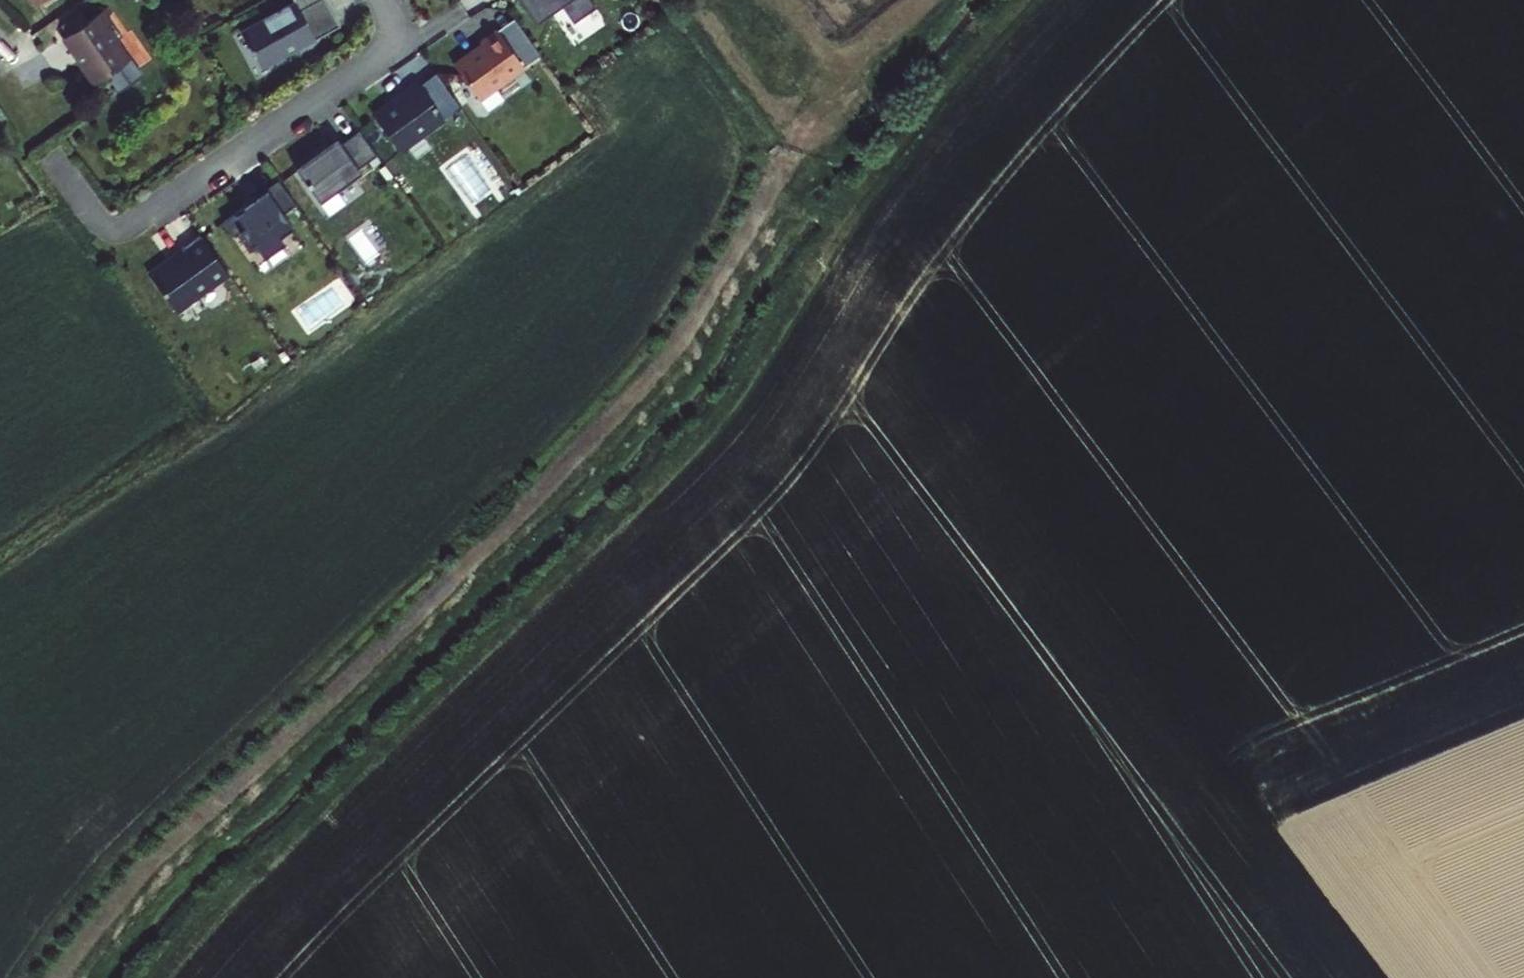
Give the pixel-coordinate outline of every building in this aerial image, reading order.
[(328,24),(315,0),(304,0),(288,8),(284,0),(283,0),(230,29),(239,46),(237,47),(239,50),(241,50),(250,67),(328,24)] [(288,8),(304,0),(284,0),(288,8)] [(524,22),(549,4),(561,22),(583,6),(579,0),(509,0),(524,22)] [(93,8),(53,36),(68,57),(66,58),(83,82),(96,73),(109,90),(132,73),(106,37),(111,33),(93,8)] [(502,17),(486,29),(512,66),(528,54),(502,17)] [(485,28),(471,38),(471,43),(443,63),(468,98),(484,86),(512,66),(485,28)] [(408,83),(433,117),(439,113),(431,103),(441,95),(424,72),(408,83)] [(386,99),(363,115),(388,150),(433,117),(408,83),(406,80),(385,96),(386,99)] [(484,86),(468,98),(479,114),(495,102),(484,86)] [(449,106),(441,95),(431,103),(439,113),(449,106)] [(385,96),(362,113),(363,115),(386,99),(385,96)] [(327,138),(286,168),(309,201),(351,171),(348,167),(366,153),(349,129),(330,142),(327,138)] [(213,219),(269,180),(267,178),(212,217),(213,219)] [(285,203),(269,180),(213,219),(224,234),(226,233),(238,250),(245,245),(251,253),(272,239),(269,235),(282,225),(273,212),(285,203)] [(216,269),(189,232),(171,245),(173,248),(158,259),(159,260),(140,274),(164,307),(188,290),(189,292),(209,277),(208,275),(216,269)] [(274,241),(272,239),(251,253),(253,256),(274,241)] [(173,248),(171,245),(137,270),(140,274),(159,260),(158,259),(173,248)] [(219,273),(216,269),(208,275),(209,277),(189,292),(188,290),(164,307),(167,311),(219,273)]
